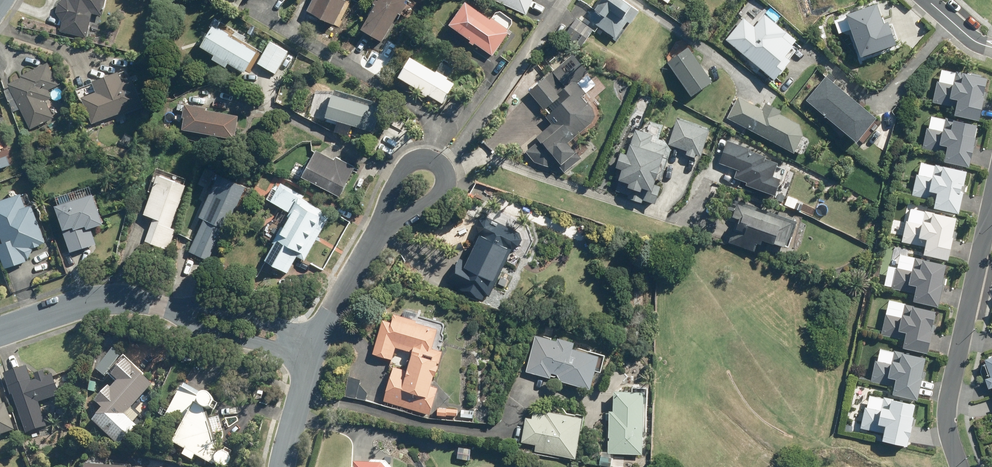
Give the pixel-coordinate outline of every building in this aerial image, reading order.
[(64,20),(62,31),(88,37),(94,13),(104,15),(107,0),(63,0),(60,2),(58,11),(64,20)] [(313,11),(337,24),(350,0),(319,0),(313,11)] [(366,28),(385,40),(410,0),(383,0),(366,28)] [(529,13),(535,0),(502,0),(529,13)] [(591,18),(619,37),(631,21),(634,23),(642,11),(626,0),(603,0),(591,18)] [(471,1),(454,24),(495,55),(512,32),(471,1)] [(852,26),(862,55),(898,43),(889,18),(885,19),(878,1),(847,11),(848,14),(834,19),(838,31),(852,26)] [(727,38),(777,78),(794,58),(790,54),(800,41),(765,13),(758,22),(747,13),(727,38)] [(596,29),(579,18),(567,36),(584,47),(596,29)] [(217,25),(204,46),(247,72),(260,51),(217,25)] [(252,26),(248,33),(254,36),(258,29),(252,26)] [(272,41),(260,63),(278,73),(290,52),(272,41)] [(717,79),(692,47),(671,63),(697,95),(717,79)] [(584,97),(589,92),(580,82),(592,72),(576,54),(532,91),(548,109),(559,100),(563,104),(549,116),(555,123),(539,136),(543,140),(529,151),(538,161),(553,166),(558,161),(568,172),(585,158),(572,143),(595,123),(599,116),(596,108),(592,103),(590,104),(584,97)] [(415,56),(403,76),(445,102),(458,83),(415,56)] [(50,89),(61,85),(50,62),(23,75),(24,76),(10,83),(31,128),(55,117),(47,101),(54,97),(50,89)] [(535,71),(542,78),(547,73),(541,66),(535,71)] [(953,73),(939,70),(936,81),(935,81),(930,102),(951,107),(949,115),(974,120),(979,97),(977,97),(982,77),(979,77),(979,75),(966,72),(966,74),(954,71),(953,73)] [(100,91),(84,97),(94,123),(145,104),(135,78),(126,81),(123,71),(96,80),(100,91)] [(824,77),(803,101),(853,145),(874,121),(824,77)] [(342,125),(343,121),(376,132),(384,109),(338,93),(328,120),(342,125)] [(730,118),(801,152),(809,135),(805,123),(784,113),(786,109),(769,101),(765,109),(740,96),(730,118)] [(242,115),(211,109),(211,107),(189,103),(187,116),(188,116),(185,129),(238,139),(242,115)] [(399,113),(392,124),(403,130),(409,119),(399,113)] [(969,138),(972,125),(950,121),(950,119),(943,118),(943,120),(928,117),(926,129),(924,128),(920,149),(942,153),(940,162),(966,167),(971,138),(969,138)] [(674,119),(666,145),(684,150),(682,155),(691,157),(692,154),(698,155),(706,129),(674,119)] [(649,135),(634,129),(629,145),(627,144),(623,154),(618,152),(612,167),(618,169),(611,189),(627,195),(625,198),(639,203),(640,200),(651,203),(657,186),(649,183),(651,178),(657,180),(664,159),(659,157),(663,146),(647,141),(649,135)] [(127,134),(121,143),(130,148),(135,139),(127,134)] [(726,141),(717,164),(735,170),(732,178),(744,182),(743,185),(770,195),(776,179),(769,176),(774,163),(761,158),(762,156),(748,151),(748,149),(726,141)] [(308,176),(343,196),(360,167),(341,156),(339,159),(323,150),(308,176)] [(932,166),(919,163),(916,175),(914,174),(910,196),(932,200),(930,208),(955,213),(959,192),(956,192),(957,185),(959,185),(962,171),(938,166),(938,165),(933,164),(932,166)] [(222,173),(202,216),(207,218),(192,251),(211,260),(226,228),(230,230),(249,187),(222,173)] [(178,229),(173,227),(189,185),(161,175),(147,214),(157,217),(148,241),(171,249),(178,229)] [(293,212),(276,241),(278,243),(268,259),(289,272),(299,255),(306,260),(333,214),(304,197),(305,195),(284,183),(274,200),(293,212)] [(3,236),(6,243),(0,245),(0,247),(6,266),(28,258),(34,247),(47,243),(34,204),(29,206),(24,193),(0,201),(0,236),(3,236)] [(98,245),(94,227),(107,223),(98,193),(60,204),(75,252),(98,245)] [(736,215),(741,217),(733,241),(762,251),(766,237),(792,246),(800,222),(741,202),(736,215)] [(922,212),(908,209),(906,221),(904,221),(900,241),(921,245),(920,255),(944,260),(952,218),(928,213),(928,212),(922,211),(922,212)] [(482,218),(479,226),(481,232),(468,260),(463,258),(450,284),(484,300),(487,294),(492,296),(514,249),(521,246),(525,239),(522,232),(489,216),(482,218)] [(901,255),(895,288),(915,291),(913,302),(938,306),(946,263),(901,255)] [(890,304),(885,337),(905,341),(903,351),(927,355),(934,311),(890,304)] [(395,367),(385,401),(431,414),(440,387),(435,385),(445,352),(434,348),(439,329),(419,323),(420,320),(396,313),(393,322),(385,319),(375,353),(394,359),(398,348),(413,352),(408,370),(395,367)] [(561,340),(539,335),(530,372),(553,378),(555,373),(560,374),(565,381),(596,389),(605,356),(577,348),(578,342),(562,338),(561,340)] [(877,362),(874,380),(895,384),(893,394),(918,398),(924,359),(881,352),(880,362),(877,362)] [(980,360),(986,377),(981,379),(985,389),(990,388),(991,393),(991,356),(980,360)] [(106,411),(96,421),(121,445),(139,425),(127,414),(155,386),(130,362),(115,377),(121,383),(114,390),(112,389),(98,403),(106,411)] [(35,376),(37,381),(33,382),(28,367),(5,375),(13,396),(15,395),(28,433),(48,426),(40,404),(61,397),(53,375),(47,377),(45,373),(35,376)] [(359,399),(362,383),(363,379),(351,376),(346,395),(359,399)] [(368,401),(370,394),(362,383),(359,399),(368,401)] [(177,445),(188,451),(185,456),(195,461),(198,457),(215,466),(217,465),(220,466),(232,466),(233,466),(234,464),(234,463),(235,462),(235,461),(234,459),(233,457),(233,456),(231,455),(230,454),(228,454),(227,454),(226,454),(224,454),(223,455),(221,455),(220,456),(207,411),(210,411),(212,411),(214,410),(215,409),(216,409),(217,407),(218,405),(218,403),(218,401),(217,399),(216,398),(215,396),(213,396),(211,395),(209,395),(207,395),(206,396),(204,396),(203,397),(202,397),(183,387),(167,418),(186,429),(177,445)] [(256,388),(254,398),(258,399),(264,398),(266,390),(256,388)] [(611,453),(645,455),(650,392),(620,389),(619,409),(615,409),(611,453)] [(16,431),(7,405),(5,406),(0,391),(0,437),(16,431)] [(867,398),(862,428),(882,432),(881,441),(906,446),(913,406),(867,398)] [(539,445),(537,451),(581,459),(588,418),(536,408),(535,418),(529,417),(524,442),(539,445)] [(464,409),(463,417),(476,418),(476,411),(464,409)] [(459,458),(471,460),(473,449),(462,447),(459,458)] [(614,459),(603,456),(601,465),(610,466),(612,466),(614,459)]
